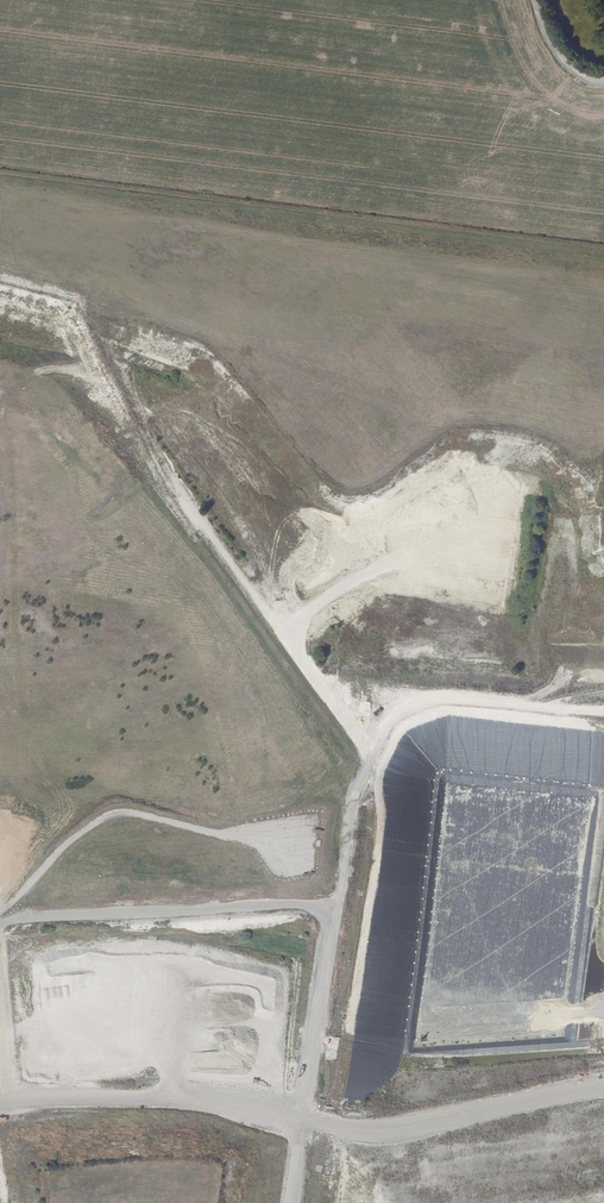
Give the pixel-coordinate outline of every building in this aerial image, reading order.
[(590,1119),(591,1130),(603,1130),(603,1119),(590,1119)]
